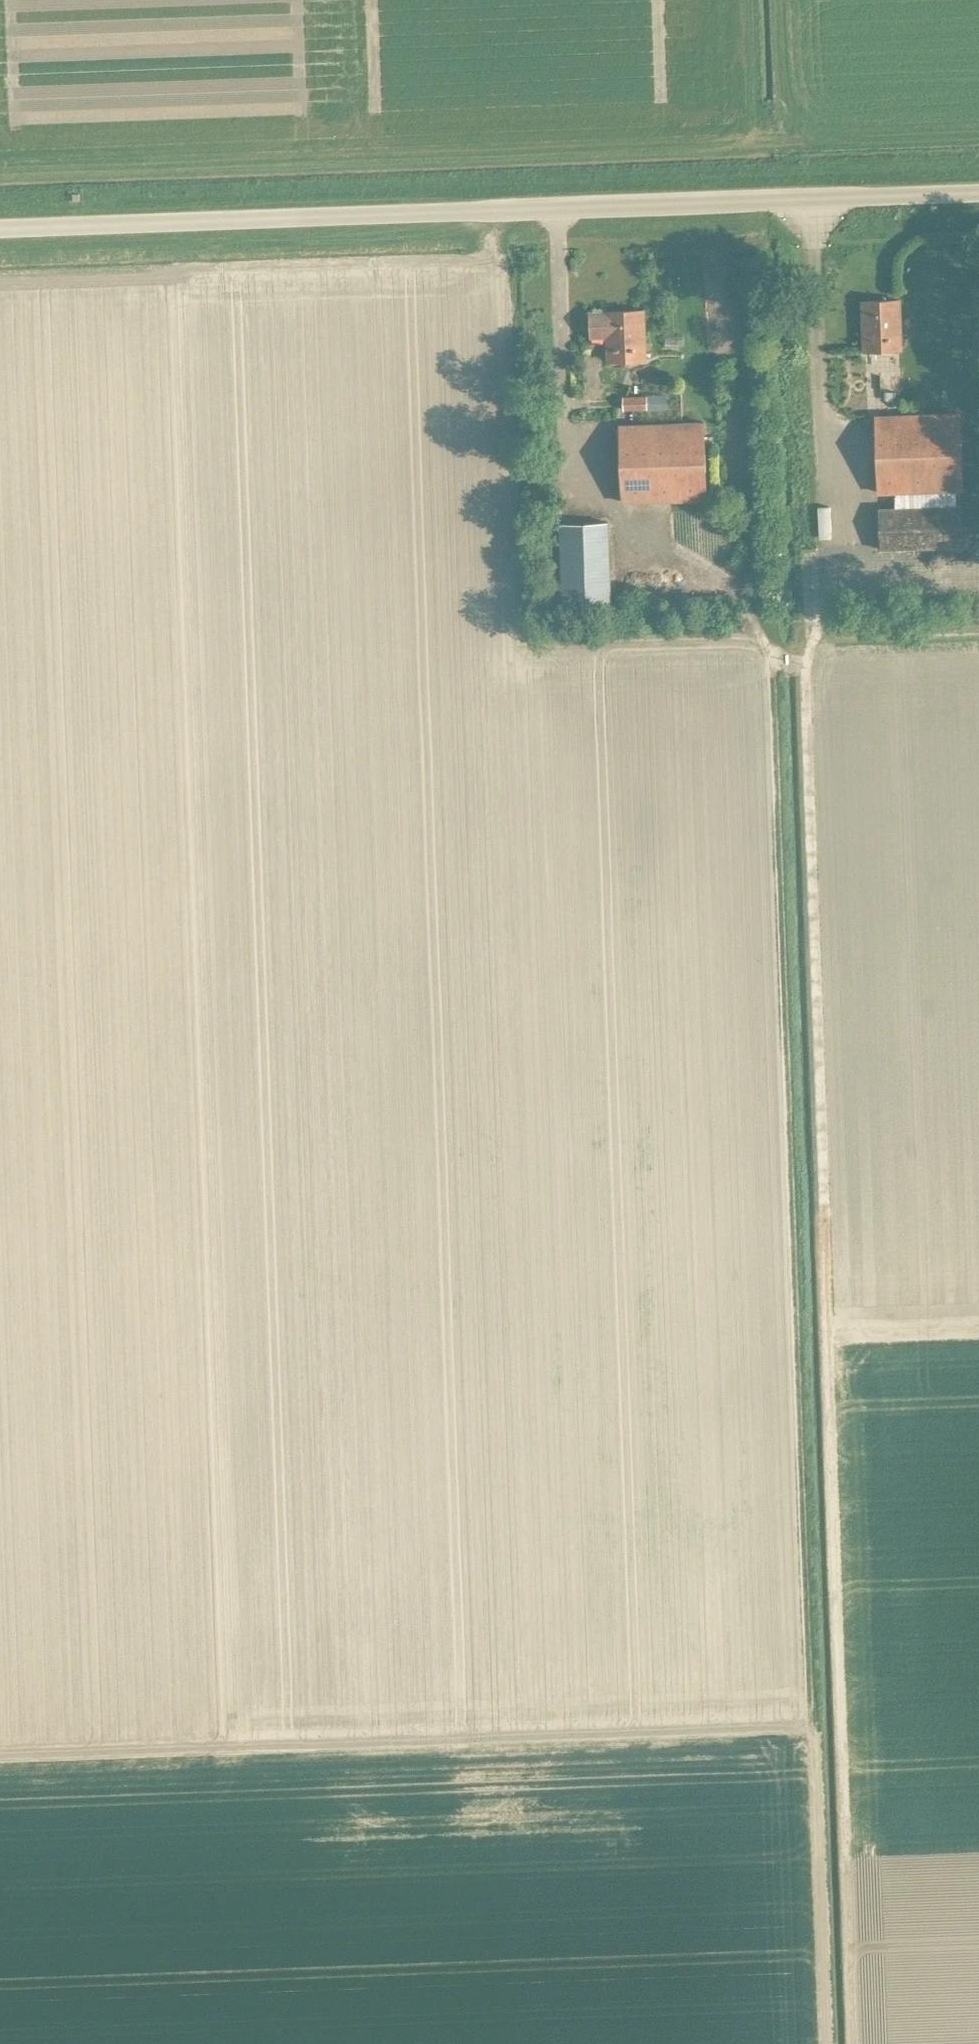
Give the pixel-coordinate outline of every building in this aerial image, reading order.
[(860,304),(862,353),(899,352),(897,303),(860,304)] [(588,317),(589,340),(605,339),(606,364),(643,362),(641,313),(604,315),(604,317),(588,317)] [(664,398),(644,398),(644,400),(645,412),(645,413),(665,412),(664,398)] [(645,412),(644,400),(620,401),(621,413),(645,412)] [(960,493),(957,416),(874,419),(877,496),(960,493)] [(618,428),(621,505),(704,502),(701,425),(618,428)] [(877,511),(879,552),(959,549),(958,509),(877,511)] [(558,527),(561,608),(609,607),(606,525),(558,527)]
